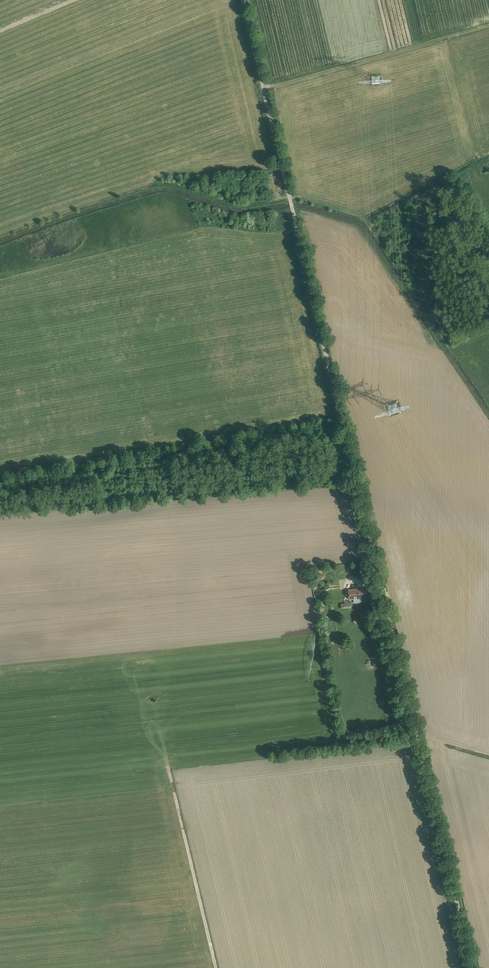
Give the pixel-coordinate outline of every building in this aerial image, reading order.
[(367,589),(360,589),(359,589),(359,588),(348,589),(349,599),(358,598),(358,601),(361,601),(361,598),(361,596),(368,596),(367,589)]
